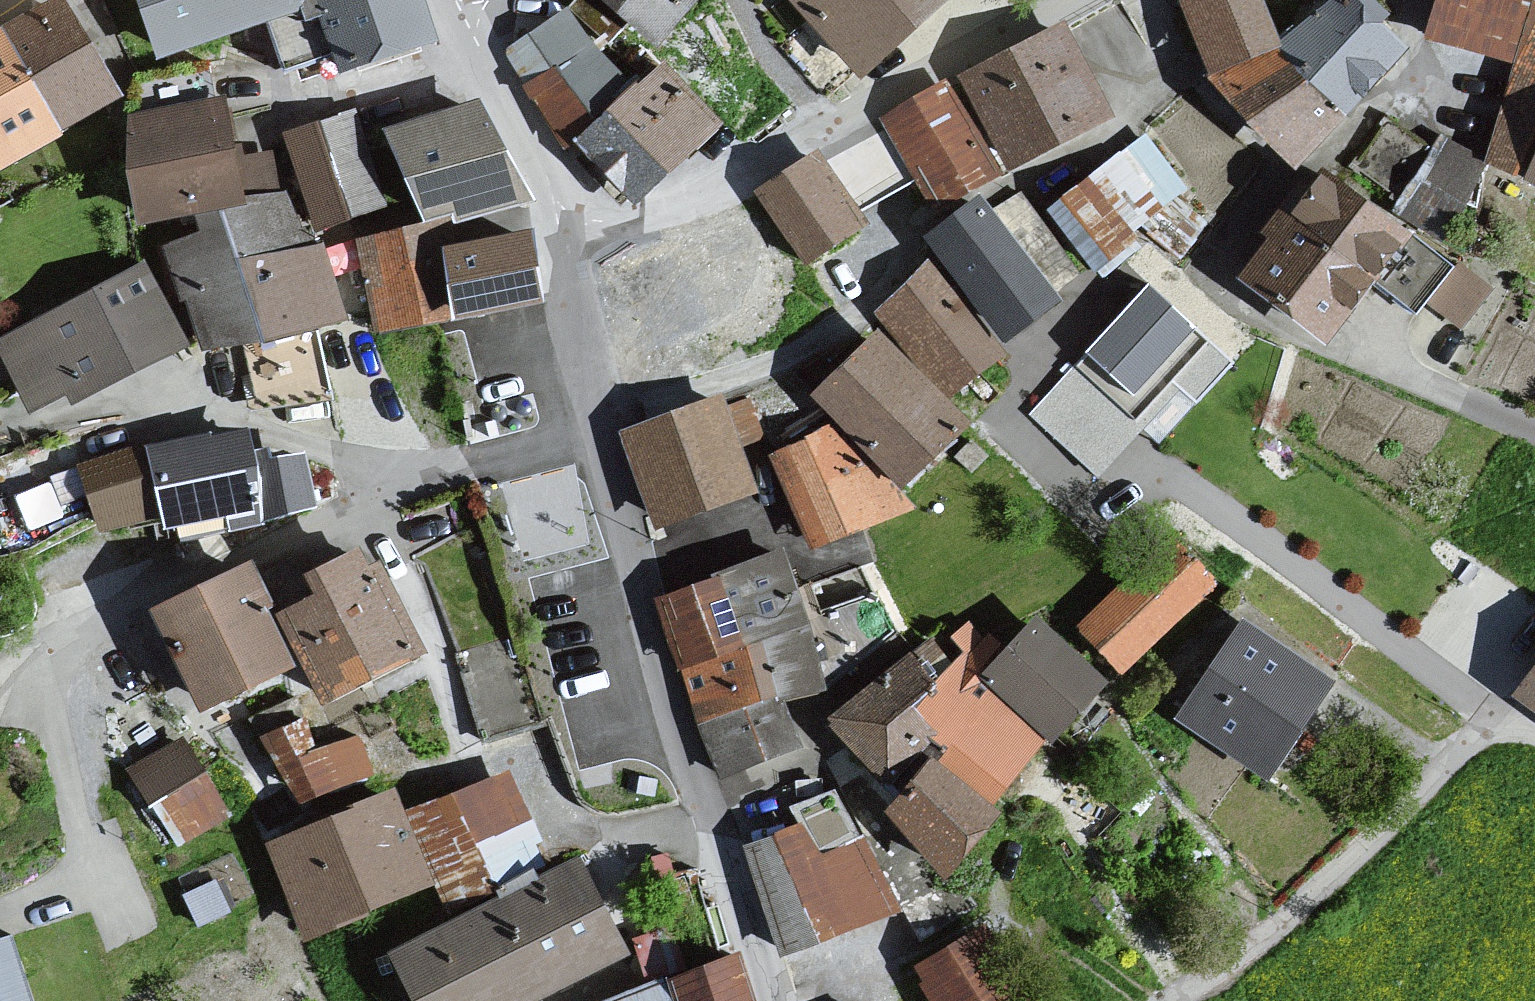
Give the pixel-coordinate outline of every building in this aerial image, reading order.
[(5,28),(61,132),(115,102),(60,0),(59,0),(5,28)] [(159,68),(278,25),(286,75),(338,57),(345,79),(442,53),(425,0),(138,0),(159,68)] [(662,57),(708,0),(597,0),(662,57)] [(784,2),(863,88),(960,0),(786,0),(784,2)] [(1215,83),(1283,49),(1264,0),(1179,0),(1215,83)] [(1283,49),(1362,138),(1369,147),(1384,127),(1432,158),(1440,142),(1466,157),(1490,64),(1428,46),(1422,44),(1370,0),(1362,0),(1283,49)] [(1428,46),(1490,64),(1517,72),(1534,11),(1534,0),(1441,0),(1428,46)] [(572,21),(507,56),(575,153),(610,122),(601,105),(620,86),(572,21)] [(1517,72),(1489,164),(1528,184),(1534,170),(1534,22),(1517,72)] [(0,31),(0,165),(61,132),(5,28),(0,31)] [(1066,30),(956,83),(1015,178),(1117,123),(1066,30)] [(1283,49),(1215,83),(1239,123),(1312,194),(1362,138),(1283,49)] [(610,122),(575,153),(643,209),(728,135),(666,71),(610,122)] [(229,107),(133,118),(140,233),(198,223),(249,214),(249,197),(280,197),(272,160),(244,165),(229,107)] [(484,108),(393,137),(433,233),(523,205),(484,108)] [(354,118),(284,141),(321,240),(390,218),(354,118)] [(1432,158),(1384,127),(1369,147),(1348,174),(1396,209),(1389,221),(1436,254),(1484,168),(1466,157),(1440,142),(1432,158)] [(1146,142),(1048,218),(1108,287),(1149,248),(1161,250),(1185,272),(1213,222),(1146,142)] [(823,161),(755,198),(808,270),(863,239),(876,223),(823,161)] [(1272,251),(1245,285),(1337,348),(1374,289),(1419,319),(1454,268),(1436,254),(1389,221),(1330,179),(1301,213),(1286,204),(1261,243),(1272,251)] [(202,239),(164,249),(202,352),(347,328),(323,252),(317,254),(280,197),(249,197),(249,214),(198,223),(202,239)] [(983,209),(929,245),(1007,349),(1065,307),(983,209)] [(433,233),(358,250),(376,338),(457,323),(444,254),(433,233)] [(534,239),(444,254),(457,323),(546,309),(534,239)] [(933,265),(874,321),(953,406),(1011,354),(1007,349),(933,265)] [(0,342),(0,350),(30,416),(70,397),(72,411),(192,344),(149,269),(0,342)] [(1229,363),(1147,291),(1080,368),(1136,417),(1170,379),(1195,401),(1229,363)] [(882,337),(812,407),(836,430),(906,498),(975,429),(953,406),(882,337)] [(726,404),(618,438),(659,537),(758,497),(726,404)] [(906,498),(836,430),(772,461),(814,557),(918,517),(906,498)] [(146,452),(75,474),(102,534),(162,524),(166,539),(320,518),(308,461),(272,464),(272,456),(252,462),(252,434),(146,452)] [(66,510),(54,476),(0,496),(0,534),(66,510)] [(1175,544),(1073,637),(1122,684),(1219,590),(1175,544)] [(360,555),(308,586),(317,604),(280,620),(307,674),(327,714),(428,661),(360,555)] [(787,559),(654,605),(710,767),(725,783),(804,754),(782,711),(902,669),(860,572),(799,592),(787,559)] [(257,571),(151,617),(204,722),(307,674),(280,620),(257,571)] [(1040,620),(976,690),(1048,745),(1106,684),(1040,620)] [(1250,626),(1180,730),(1271,784),(1338,683),(1250,626)] [(902,669),(827,727),(889,803),(942,751),(915,721),(957,675),(930,647),(902,669)] [(976,690),(957,675),(915,721),(942,751),(996,807),(1048,745),(976,690)] [(1521,704),(1534,713),(1534,684),(1521,704)] [(360,720),(321,740),(305,708),(264,729),(301,800),(381,759),(360,720)] [(129,755),(172,837),(231,806),(188,724),(129,755)] [(940,765),(891,817),(946,884),(972,841),(1002,825),(940,765)] [(509,781),(405,817),(437,893),(443,917),(547,883),(536,845),(509,781)] [(396,794),(263,852),(302,952),(437,893),(405,817),(396,794)] [(802,827),(745,854),(785,962),(897,916),(862,845),(820,859),(802,827)] [(391,960),(411,1000),(558,1000),(633,964),(581,866),(547,883),(391,960)] [(911,977),(927,1000),(1033,1000),(992,933),(911,977)] [(0,947),(0,1000),(31,1000),(12,943),(0,947)] [(626,1000),(740,1000),(731,965),(626,1000)]
